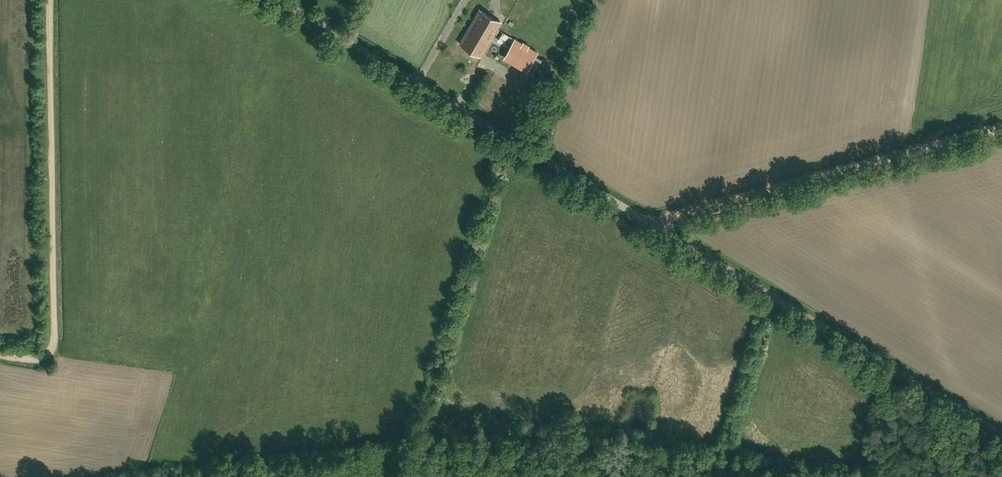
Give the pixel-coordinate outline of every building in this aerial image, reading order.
[(480,10),(460,43),(480,55),(500,22),(480,10)] [(527,69),(537,52),(528,47),(526,50),(520,47),(522,43),(515,39),(504,56),(527,69)]
